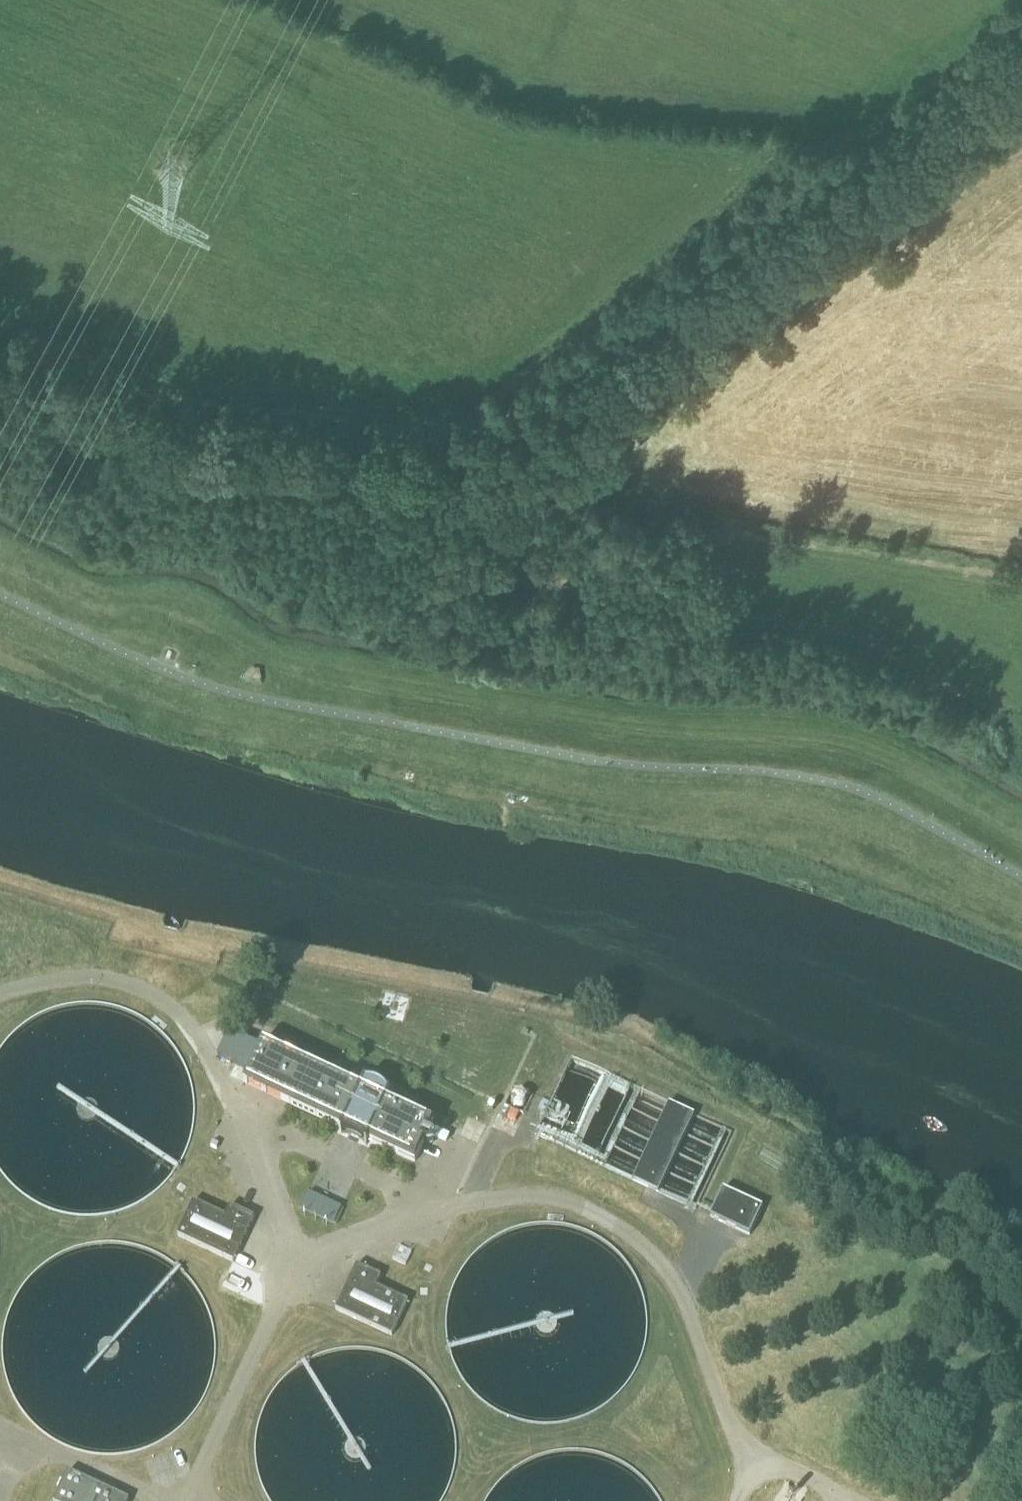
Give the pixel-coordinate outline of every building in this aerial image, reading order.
[(262,683),(263,679),(260,670),(250,668),(245,672),(243,678),(262,683)] [(229,1032),(218,1055),(249,1070),(260,1047),(229,1032)] [(433,1122),(400,1107),(387,1101),(389,1096),(391,1093),(389,1092),(389,1093),(387,1090),(386,1089),(383,1086),(379,1084),(375,1082),(370,1081),(366,1081),(365,1082),(364,1081),(361,1087),(361,1088),(262,1042),(260,1047),(249,1070),(244,1082),(288,1102),(342,1128),(340,1133),(341,1133),(346,1134),(350,1135),(358,1138),(362,1141),(365,1144),(367,1145),(369,1140),(369,1141),(378,1145),(415,1162),(434,1122),(433,1122)] [(669,1103),(633,1180),(659,1192),(695,1115),(669,1103)] [(710,1217),(750,1236),(763,1208),(723,1189),(710,1217)] [(177,1236),(233,1262),(254,1218),(230,1206),(225,1216),(193,1201),(177,1236)] [(357,1265),(336,1310),(392,1336),(408,1302),(376,1287),(381,1277),(357,1265)] [(54,1500),(128,1500),(129,1500),(68,1471),(54,1500)]
